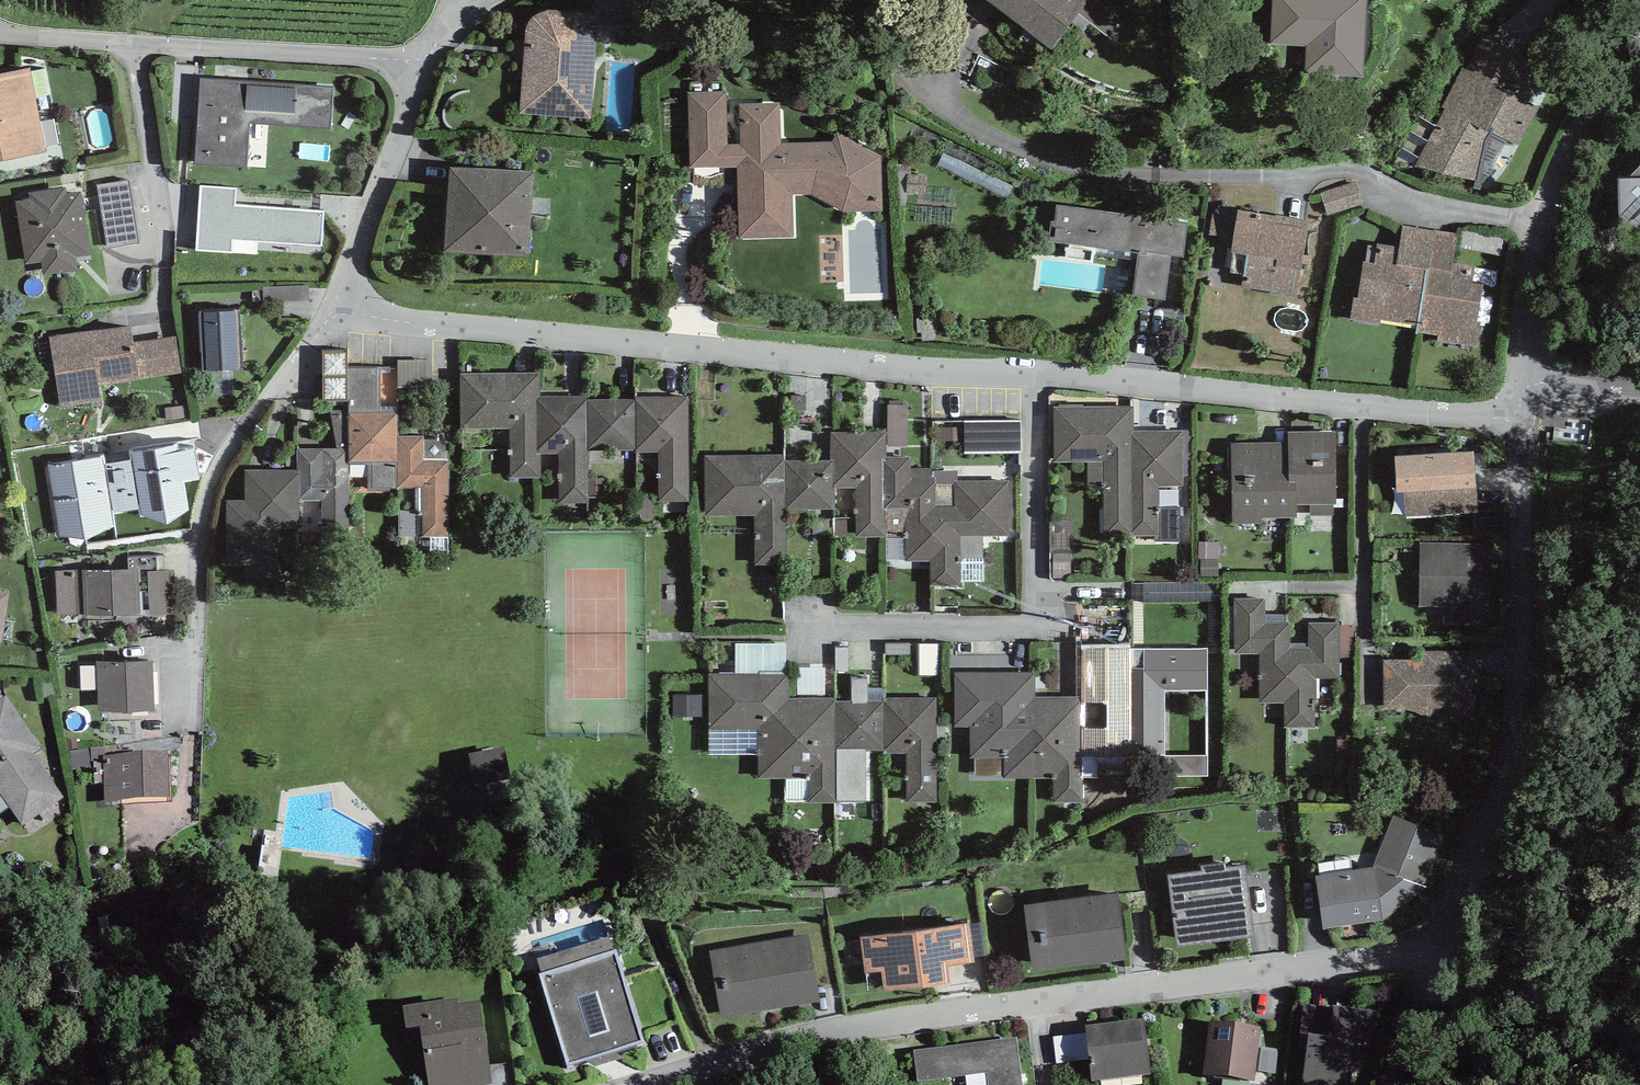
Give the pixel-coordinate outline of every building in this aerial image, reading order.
[(985,2),(1050,51),(1083,6),(1075,0),(986,0),(985,2)] [(1270,44),(1305,47),(1303,75),(1363,79),(1368,0),(1273,0),(1270,44)] [(519,109),(590,114),(599,7),(527,2),(519,109)] [(1450,104),(1422,169),(1483,181),(1496,138),(1521,148),(1547,75),(1483,25),(1450,104)] [(0,68),(0,156),(46,147),(30,62),(0,68)] [(335,82),(200,74),(194,160),(246,163),(249,120),(332,125),(335,82)] [(886,159),(839,134),(787,139),(785,101),(738,107),(732,114),(723,87),(685,84),(695,180),(735,176),(739,247),(801,242),(799,201),(813,198),(849,219),(887,209),(886,159)] [(1630,169),(1619,169),(1620,221),(1639,221),(1639,158),(1630,169)] [(536,167),(450,160),(443,244),(529,251),(536,167)] [(129,176),(97,182),(107,245),(140,239),(129,176)] [(29,196),(16,198),(26,260),(42,257),(44,270),(78,264),(75,250),(91,247),(81,185),(67,188),(66,182),(27,188),(29,196)] [(236,185),(200,183),(197,246),(233,248),(233,236),(321,241),(323,208),(235,203),(236,185)] [(1332,220),(1367,209),(1360,189),(1325,200),(1332,220)] [(1189,216),(1056,200),(1051,236),(1138,247),(1133,289),(1166,293),(1172,248),(1184,249),(1189,216)] [(1238,206),(1220,206),(1207,233),(1235,240),(1240,285),(1298,292),(1308,223),(1277,218),(1278,211),(1238,206)] [(1363,256),(1352,315),(1478,338),(1489,280),(1473,277),(1475,262),(1453,258),(1458,231),(1402,221),(1398,243),(1378,239),(1374,258),(1363,256)] [(238,303),(198,306),(202,366),(242,363),(238,303)] [(129,321),(49,334),(61,405),(103,398),(101,383),(181,370),(175,333),(132,340),(129,321)] [(245,497),(227,497),(227,562),(246,562),(246,574),(278,574),(278,525),(299,525),(299,495),(324,495),(324,544),(347,544),(347,457),(398,456),(398,484),(422,484),(422,509),(399,509),(399,534),(449,533),(449,447),(445,446),(445,437),(424,437),(424,432),(399,432),(398,407),(381,407),(380,365),(349,365),(350,409),(329,409),(336,444),(296,445),(296,466),(245,466),(245,497)] [(541,370),(461,370),(461,426),(509,426),(509,474),(541,474),(541,451),(559,451),(559,499),(589,499),(589,447),(661,447),(661,496),(687,496),(687,393),(541,393),(541,370)] [(784,452),(703,452),(703,513),(756,513),(756,561),(786,561),(786,505),(832,505),(832,483),(857,483),(857,534),(907,533),(907,557),(931,557),(931,581),(959,581),(959,577),(983,576),(983,532),(1009,532),(1009,477),(959,477),(959,465),(913,465),(913,452),(889,452),(888,444),(909,444),(909,400),(886,400),(886,428),(831,428),(831,457),(784,457),(784,452)] [(1134,403),(1054,403),(1054,459),(1103,458),(1103,532),(1159,532),(1159,483),(1184,483),(1184,427),(1134,427),(1134,403)] [(1288,439),(1232,440),(1234,519),(1262,518),(1262,514),(1298,513),(1298,500),(1337,499),(1336,427),(1288,428),(1288,439)] [(1472,446),(1397,450),(1400,513),(1475,510),(1472,446)] [(1489,541),(1419,540),(1419,602),(1443,602),(1442,622),(1488,622),(1489,541)] [(138,562),(56,567),(58,612),(141,607),(138,562)] [(175,566),(148,567),(150,611),(176,610),(175,566)] [(1,638),(9,590),(0,589),(0,638),(1,638)] [(1265,596),(1236,596),(1236,649),(1260,649),(1260,699),(1284,699),(1284,724),(1315,724),(1315,675),(1338,675),(1338,619),(1308,619),(1308,644),(1290,644),(1290,619),(1265,619),(1265,596)] [(1034,670),(956,670),(956,724),(969,724),(969,754),(1003,754),(1003,774),(1054,774),(1054,799),(1085,799),(1085,714),(1102,714),(1102,763),(1134,762),(1134,752),(1166,751),(1166,687),(1208,687),(1208,645),(1131,645),(1131,655),(1081,655),(1081,693),(1034,693),(1034,670)] [(153,654),(97,656),(99,707),(155,704),(153,654)] [(1420,657),(1388,657),(1390,727),(1454,725),(1453,703),(1482,702),(1481,655),(1420,657)] [(789,671),(708,671),(708,751),(757,751),(757,776),(785,776),(785,800),(866,800),(866,749),(906,749),(906,799),(938,799),(938,695),(868,695),(867,675),(851,675),(851,695),(790,695),(789,671)] [(4,697),(0,700),(0,793),(22,825),(63,797),(33,755),(41,749),(4,697)] [(504,748),(467,755),(474,787),(511,780),(504,748)] [(168,753),(104,756),(106,803),(170,800),(168,753)] [(1444,832),(1393,811),(1373,862),(1315,870),(1322,922),(1384,915),(1424,883),(1444,832)] [(1253,930),(1245,859),(1168,868),(1177,940),(1253,930)] [(1119,888),(1024,899),(1032,966),(1127,955),(1119,888)] [(969,917),(861,931),(866,966),(880,964),(883,985),(949,976),(947,960),(975,956),(969,917)] [(808,932),(710,949),(721,1014),(820,997),(808,932)] [(614,954),(542,977),(569,1064),(641,1041),(614,954)] [(401,1008),(405,1029),(421,1027),(430,1084),(485,1084),(492,1084),(480,1002),(458,1005),(457,999),(401,1008)] [(1304,1005),(1299,1046),(1307,1047),(1302,1084),(1351,1084),(1352,1074),(1360,1075),(1364,1043),(1371,1044),(1374,1014),(1304,1005)] [(1085,1034),(1054,1038),(1057,1065),(1089,1061),(1091,1084),(1151,1077),(1144,1021),(1084,1028),(1085,1034)] [(1262,1029),(1209,1022),(1202,1075),(1254,1082),(1262,1029)] [(913,1051),(917,1082),(987,1073),(988,1084),(1024,1084),(1017,1038),(913,1051)]
